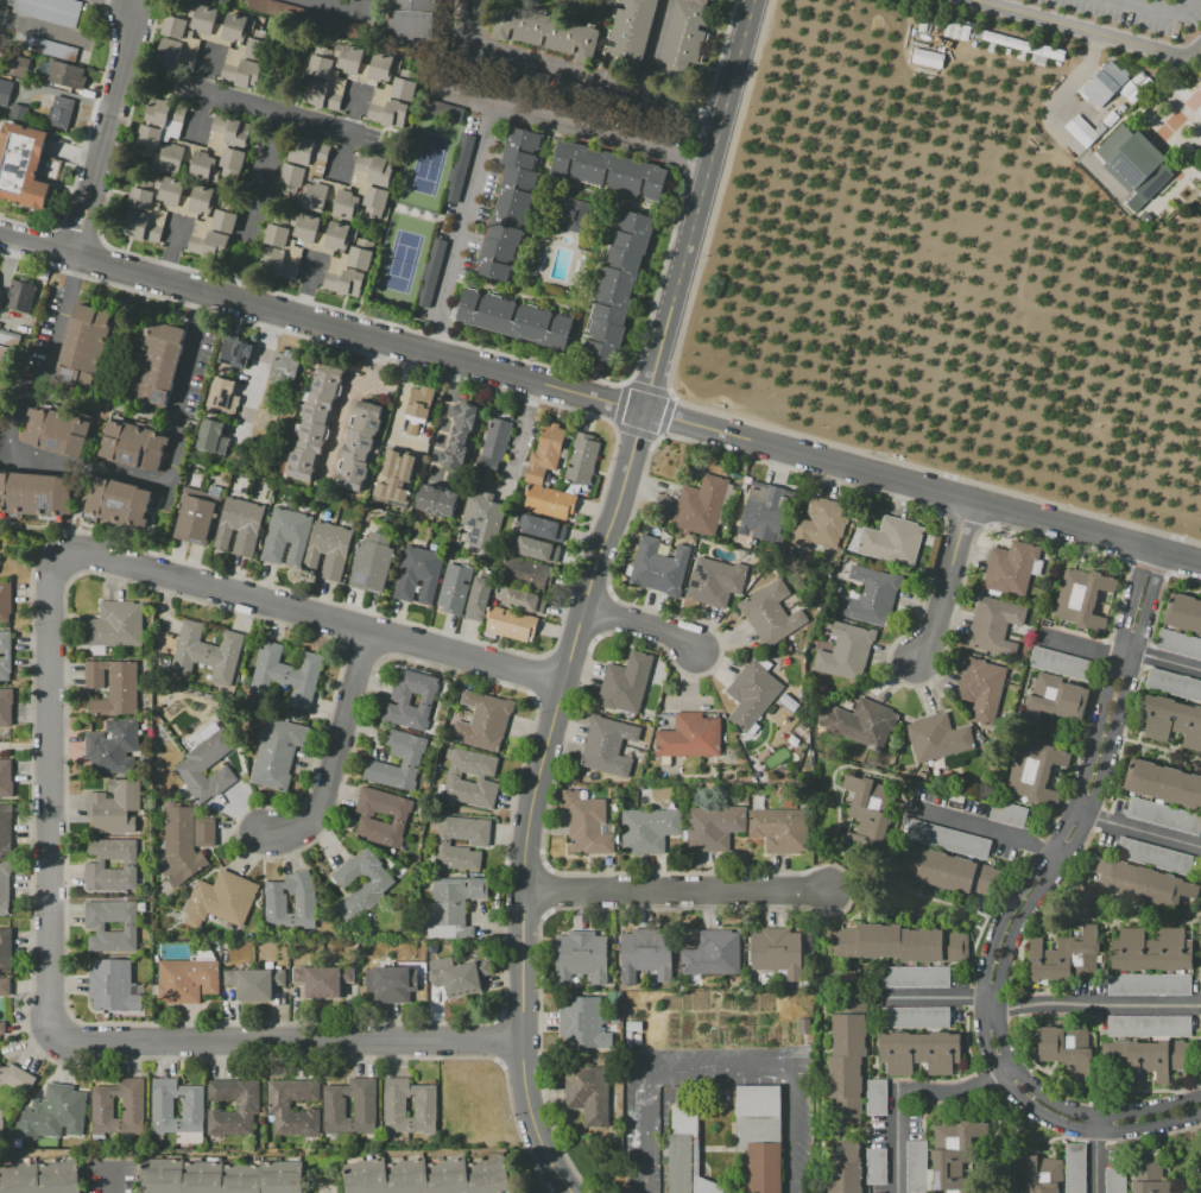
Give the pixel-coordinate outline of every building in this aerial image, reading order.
[(13,12),(16,0),(79,0),(83,1),(76,29),(13,12)] [(387,14),(388,0),(438,0),(436,50),(393,48),(394,14),(387,14)] [(493,34),(590,62),(599,31),(537,13),(538,0),(504,0),(493,34)] [(660,0),(619,0),(601,65),(639,76),(660,0)] [(655,81),(683,89),(709,0),(676,0),(655,81)] [(217,10),(209,36),(190,30),(194,18),(189,17),(192,5),(197,6),(197,4),(217,10)] [(222,38),(228,12),(257,20),(252,34),(245,32),(242,43),(222,38)] [(188,20),(183,39),(160,33),(165,14),(188,20)] [(984,30),(1043,45),(1041,56),(981,39),(984,30)] [(21,46),(24,34),(77,49),(75,61),(21,46)] [(263,61),(244,56),(248,36),(268,42),(263,61)] [(162,38),(183,44),(181,51),(194,55),(189,70),(156,61),(162,38)] [(364,50),(358,75),(337,69),(340,58),(334,57),(337,44),(345,45),(345,44),(364,50)] [(335,61),(329,80),(308,74),(315,48),(333,52),(331,59),(335,61)] [(915,48),(946,55),(942,69),(911,62),(915,48)] [(369,77),(375,52),(393,57),(393,59),(402,62),(398,74),(390,71),(387,82),(369,77)] [(30,61),(25,78),(6,74),(11,55),(30,61)] [(50,59),(84,69),(78,90),(44,81),(50,59)] [(242,59),(263,65),(255,90),(235,86),(236,83),(220,78),(223,64),(240,68),(242,59)] [(1080,89),(1110,59),(1119,69),(1121,67),(1129,74),(1096,107),(1080,89)] [(412,101),(390,95),(394,77),(399,78),(402,69),(419,74),(412,101)] [(310,80),(317,81),(317,80),(330,82),(327,91),(343,96),(339,111),(304,101),(310,80)] [(55,95),(75,101),(67,131),(46,126),(55,95)] [(145,119),(151,96),(187,106),(182,122),(167,119),(165,125),(145,119)] [(409,106),(403,128),(367,118),(371,103),(385,108),(387,97),(400,101),(400,103),(409,106)] [(12,105),(30,109),(25,122),(8,118),(12,105)] [(1063,127),(1077,113),(1093,130),(1101,122),(1107,128),(1085,150),(1063,127)] [(216,114),(252,124),(246,147),(225,141),(226,134),(213,131),(216,114)] [(44,210),(0,199),(0,139),(5,121),(49,133),(36,181),(51,184),(44,210)] [(1124,125),(1133,134),(1137,131),(1138,131),(1151,144),(1167,158),(1162,163),(1174,175),(1136,214),(1127,204),(1133,197),(1104,166),(1107,163),(1096,152),(1094,150),(1120,122),(1124,125)] [(158,149),(135,143),(141,124),(163,130),(158,149)] [(513,130),(549,139),(506,283),(473,272),(513,130)] [(474,136),(459,132),(442,200),(456,204),(474,136)] [(309,166),(290,160),(297,134),(316,139),(315,141),(330,146),(327,162),(311,158),(309,166)] [(560,143),(550,175),(660,204),(669,172),(560,143)] [(185,147),(178,173),(158,169),(159,166),(151,164),(156,151),(162,153),(164,144),(172,146),(172,144),(185,147)] [(247,153),(241,172),(220,166),(226,147),(247,153)] [(196,150),(210,153),(209,157),(216,159),(214,168),(220,169),(216,182),(209,179),(208,183),(189,178),(196,150)] [(388,188),(367,182),(369,175),(355,170),(359,154),(374,158),(374,156),(388,159),(387,164),(394,165),(388,188)] [(286,163),(306,169),(301,187),(298,187),(296,195),(285,192),(287,183),(282,182),(286,163)] [(158,175),(184,183),(178,208),(159,202),(162,190),(154,188),(158,175)] [(329,187),(322,212),(296,204),(299,190),(305,191),(306,187),(308,188),(309,183),(316,184),(316,183),(329,187)] [(196,184),(222,191),(220,204),(211,202),(208,215),(189,210),(196,184)] [(364,204),(368,185),(390,191),(385,210),(364,204)] [(150,212),(128,206),(133,187),(154,192),(150,212)] [(333,214),(340,189),(354,192),(353,195),(360,197),(358,206),(364,208),(360,221),(333,214)] [(558,228),(582,234),(590,203),(565,197),(558,228)] [(216,208),(238,214),(232,233),(211,227),(216,208)] [(129,209),(150,215),(147,222),(164,227),(159,244),(143,239),(143,241),(128,238),(129,235),(124,234),(129,209)] [(621,209),(580,353),(614,364),(653,217),(621,209)] [(301,213),(321,219),(314,245),(301,241),(302,238),(295,236),(297,227),(290,225),(293,213),(301,215),(301,213)] [(324,248),(331,221),(350,226),(350,228),(358,229),(354,244),(347,241),(343,251),(337,248),(337,252),(324,248)] [(285,248),(264,242),(268,222),(291,228),(285,248)] [(209,231),(229,236),(222,261),(202,255),(202,254),(187,250),(190,235),(207,240),(209,231)] [(429,307),(445,240),(430,237),(414,304),(429,307)] [(377,245),(368,272),(347,266),(353,246),(355,246),(358,239),(377,245)] [(261,265),(266,246),(285,252),(283,260),(298,264),(293,280),(270,274),(271,267),(261,265)] [(366,273),(359,298),(322,288),(327,272),(342,277),(345,267),(366,273)] [(2,307),(11,278),(37,285),(29,314),(2,307)] [(463,289),(573,318),(564,351),(455,321),(463,289)] [(76,303),(112,313),(108,328),(72,317),(76,303)] [(71,320),(109,330),(97,374),(59,364),(71,320)] [(132,397),(153,321),(185,330),(165,405),(132,397)] [(18,348),(0,344),(0,329),(21,335),(18,348)] [(219,362),(227,333),(236,335),(235,339),(254,343),(251,360),(248,359),(245,370),(219,362)] [(14,349),(0,403),(0,345),(14,349)] [(279,352),(284,353),(284,349),(293,352),(292,355),(301,358),(293,386),(272,380),(279,352)] [(287,475),(315,368),(342,375),(314,482),(287,475)] [(208,406),(216,375),(236,381),(233,394),(240,397),(235,415),(208,406)] [(413,387),(419,389),(421,385),(435,389),(425,425),(421,424),(417,436),(406,434),(410,421),(404,419),(413,387)] [(360,400),(383,406),(360,491),(337,485),(345,460),(340,459),(349,427),(353,428),(360,400)] [(460,472),(440,466),(444,446),(449,447),(455,423),(450,422),(456,400),(476,406),(460,472)] [(30,406),(90,423),(81,459),(20,442),(30,406)] [(197,447),(206,417),(225,423),(221,436),(230,438),(226,455),(197,447)] [(492,417),(513,422),(504,461),(481,456),(492,417)] [(109,418),(169,435),(158,473),(99,457),(109,418)] [(525,479),(533,450),(536,450),(543,424),(550,425),(551,422),(560,424),(558,428),(567,430),(556,471),(546,468),(543,484),(525,479)] [(577,431),(595,436),(594,441),(602,443),(589,494),(563,487),(577,431)] [(388,447),(419,455),(406,503),(375,495),(388,447)] [(4,510),(0,509),(0,472),(75,478),(71,515),(62,515),(62,518),(4,513),(4,510)] [(682,485),(699,490),(703,473),(728,479),(714,537),(671,526),(682,485)] [(95,475),(151,491),(141,528),(86,512),(95,475)] [(752,480),(795,491),(782,544),(751,537),(752,531),(740,528),(752,480)] [(422,482),(459,492),(453,519),(415,510),(422,482)] [(565,520),(524,510),(531,484),(577,497),(573,515),(568,513),(565,520)] [(188,488),(203,493),(190,542),(173,537),(188,488)] [(190,542),(203,493),(217,497),(204,545),(190,542)] [(228,497),(244,500),(236,530),(233,529),(227,550),(214,547),(228,497)] [(795,518),(810,522),(813,515),(808,513),(813,497),(852,506),(848,523),(846,523),(842,538),(840,537),(837,549),(810,542),(809,547),(789,542),(795,518)] [(244,500),(266,506),(252,560),(233,554),(239,530),(236,530),(244,500)] [(505,506),(493,551),(469,545),(481,504),(489,506),(491,503),(505,506)] [(274,506),(297,512),(290,542),(287,541),(280,564),(260,558),(274,506)] [(297,512),(314,517),(299,570),(285,567),(292,542),(290,542),(297,512)] [(514,529),(519,513),(567,526),(563,542),(514,529)] [(884,515),(924,526),(912,569),(855,554),(862,528),(879,531),(884,515)] [(316,520),(331,524),(324,554),(320,553),(314,574),(302,570),(316,520)] [(331,524),(354,530),(340,582),(320,576),(325,554),(324,554),(331,524)] [(368,529),(384,534),(368,587),(350,582),(362,539),(366,539),(368,529)] [(384,534),(394,536),(391,547),(394,548),(383,592),(368,587),(384,534)] [(557,562),(510,550),(514,534),(561,547),(557,562)] [(691,548),(679,589),(682,591),(678,600),(665,596),(666,593),(628,582),(641,535),(660,539),(657,554),(674,558),(677,544),(691,548)] [(984,588),(985,581),(984,580),(992,547),(1010,550),(1012,539),(1041,547),(1037,561),(1035,560),(1024,599),(984,588)] [(407,545),(428,551),(421,580),(418,580),(417,586),(415,586),(411,602),(393,596),(407,545)] [(428,551),(445,556),(431,606),(418,602),(424,581),(421,580),(428,551)] [(510,555),(555,567),(551,580),(506,568),(510,555)] [(685,598),(693,569),(695,569),(699,556),(734,566),(734,562),(750,567),(741,595),(731,593),(726,610),(685,598)] [(450,561),(474,568),(461,616),(436,610),(450,561)] [(852,564),(902,579),(898,591),(897,591),(889,620),(891,620),(889,629),(837,614),(842,595),(858,599),(862,582),(847,579),(852,564)] [(551,580),(506,568),(504,579),(549,591),(551,580)] [(1066,568),(1088,574),(1089,573),(1118,580),(1114,594),(1099,589),(1093,614),(1107,618),(1104,632),(1088,627),(1088,630),(1075,627),(1076,624),(1053,618),(1066,568)] [(478,575),(494,580),(482,623),(466,618),(478,575)] [(779,577),(790,594),(778,602),(788,617),(799,608),(808,620),(766,649),(758,637),(759,636),(745,616),(744,616),(737,606),(779,577)] [(10,623),(0,623),(0,580),(12,580),(12,613),(10,613),(10,623)] [(498,602),(498,599),(493,598),(497,585),(548,598),(543,614),(498,602)] [(1194,599),(1200,600),(1200,633),(1163,623),(1169,599),(1171,599),(1172,593),(1177,594),(1177,593),(1195,598),(1194,599)] [(979,595),(1028,607),(1023,627),(1007,624),(1004,640),(1018,644),(1014,658),(963,645),(966,637),(967,637),(968,633),(969,633),(979,595)] [(141,645),(87,645),(87,619),(101,619),(101,601),(141,601),(141,645)] [(492,605),(538,618),(532,643),(527,642),(526,644),(483,632),(492,605)] [(246,636),(232,688),(210,682),(214,668),(191,662),(188,676),(167,670),(182,618),(203,624),(198,640),(219,646),(223,630),(246,636)] [(826,619),(876,632),(861,682),(811,669),(817,649),(832,654),(836,637),(822,633),(826,619)] [(1161,629),(1200,639),(1200,661),(1156,649),(1161,629)] [(10,681),(0,681),(0,632),(12,631),(12,673),(10,673),(10,681)] [(308,713),(289,707),(295,683),(273,678),(267,701),(248,696),(264,640),(283,645),(278,662),(299,668),(303,651),(323,656),(308,713)] [(1034,645),(1099,662),(1093,682),(1028,665),(1034,645)] [(607,663),(625,668),(630,650),(653,655),(639,713),(615,708),(615,709),(599,706),(601,698),(599,696),(607,663)] [(1007,669),(992,727),(969,720),(974,702),(955,698),(965,664),(966,665),(968,656),(986,661),(985,663),(1007,669)] [(746,664),(748,667),(753,658),(767,670),(766,671),(784,687),(746,734),(726,718),(739,703),(725,692),(746,664)] [(88,714),(88,699),(108,699),(108,669),(105,669),(105,688),(88,688),(88,662),(138,662),(138,713),(88,714)] [(1150,667),(1200,680),(1200,702),(1145,687),(1150,667)] [(381,720),(385,702),(397,705),(398,701),(391,700),(396,680),(398,681),(402,669),(438,678),(428,721),(429,721),(426,732),(381,720)] [(1089,690),(1081,722),(1039,712),(1035,731),(1022,727),(1028,706),(1022,705),(1029,676),(1036,678),(1038,670),(1062,677),(1061,682),(1089,690)] [(10,725),(0,725),(0,689),(12,689),(12,703),(10,703),(10,725)] [(516,701),(512,714),(510,713),(499,752),(450,739),(456,720),(470,724),(475,707),(460,703),(463,689),(506,700),(506,699),(516,701)] [(1195,706),(1200,707),(1200,753),(1181,747),(1184,734),(1169,731),(1167,743),(1143,737),(1146,725),(1138,722),(1146,694),(1157,698),(1157,695),(1174,700),(1174,701),(1195,707),(1195,706)] [(860,696),(893,711),(892,712),(899,715),(892,731),(891,731),(883,751),(843,736),(845,734),(816,722),(823,705),(833,708),(834,706),(853,714),(860,696)] [(720,718),(721,755),(656,756),(656,731),(676,731),(676,712),(702,712),(702,718),(720,718)] [(969,726),(975,747),(918,763),(912,743),(911,743),(906,725),(914,724),(914,721),(947,712),(952,731),(969,726)] [(592,713),(601,715),(601,718),(640,727),(637,741),(622,739),(619,756),(633,759),(628,778),(580,766),(589,727),(588,727),(592,713)] [(249,783),(266,718),(309,728),(304,749),(295,746),(287,774),(291,775),(286,793),(249,783)] [(134,772),(86,772),(86,732),(105,732),(105,739),(110,739),(110,733),(106,733),(106,719),(138,719),(139,752),(126,752),(126,758),(134,758),(134,772)] [(222,727),(236,745),(202,771),(207,778),(226,764),(238,779),(203,806),(175,768),(187,758),(185,756),(222,727)] [(428,739),(425,751),(423,750),(415,782),(417,782),(415,793),(362,779),(368,758),(400,768),(403,758),(390,755),(392,746),(385,744),(388,728),(428,739)] [(1057,806),(1005,791),(1020,738),(1073,752),(1068,769),(1055,765),(1048,789),(1061,794),(1057,806)] [(492,809),(442,796),(455,747),(499,759),(493,777),(486,775),(483,781),(499,784),(492,809)] [(1131,758),(1200,776),(1200,809),(1123,789),(1131,758)] [(13,796),(0,796),(0,759),(11,759),(11,781),(13,781),(13,796)] [(845,775),(862,778),(862,777),(876,781),(868,808),(891,814),(881,853),(841,844),(845,831),(855,833),(859,820),(848,818),(854,791),(841,788),(845,775)] [(89,832),(89,793),(107,793),(107,797),(113,797),(113,793),(109,793),(109,779),(140,778),(140,812),(137,812),(137,832),(89,832)] [(362,787),(415,800),(411,814),(409,813),(402,838),(404,838),(402,850),(355,838),(361,816),(362,816),(364,814),(355,812),(362,787)] [(614,853),(584,854),(584,851),(571,851),(571,838),(570,838),(569,809),(563,809),(563,790),(579,790),(579,800),(606,800),(606,823),(601,823),(601,833),(614,833),(614,853)] [(1131,796),(1200,815),(1200,826),(1199,837),(1125,816),(1131,796)] [(1028,809),(1023,828),(988,819),(993,799),(1028,809)] [(166,859),(165,859),(165,803),(194,802),(194,818),(215,818),(216,847),(194,847),(194,851),(196,853),(201,851),(209,864),(173,889),(163,872),(171,866),(166,859)] [(12,857),(0,857),(0,806),(12,806),(12,818),(12,857)] [(688,808),(746,808),(746,832),(728,832),(728,851),(689,851),(688,808)] [(682,809),(682,835),(664,835),(664,854),(622,854),(622,810),(682,809)] [(748,809),(808,809),(808,853),(765,853),(765,837),(748,838),(748,809)] [(438,816),(491,820),(488,847),(469,846),(469,840),(450,839),(449,846),(469,847),(469,851),(481,852),(480,871),(435,867),(438,816)] [(991,841),(985,861),(905,839),(911,818),(991,841)] [(1194,857),(1193,860),(1195,860),(1191,872),(1189,872),(1188,876),(1115,856),(1120,837),(1194,857)] [(137,840),(137,889),(89,889),(89,863),(97,863),(97,856),(89,856),(89,840),(137,840)] [(905,844),(1000,870),(992,896),(971,890),(969,895),(915,880),(916,876),(898,871),(905,844)] [(353,926),(336,907),(366,880),(360,873),(343,889),(333,878),(367,847),(383,864),(381,865),(397,882),(378,900),(379,901),(353,926)] [(1200,885),(1196,900),(1180,895),(1176,909),(1100,889),(1104,875),(1088,871),(1092,857),(1110,861),(1110,859),(1119,861),(1119,860),(1127,863),(1127,864),(1138,867),(1139,866),(1155,870),(1155,871),(1165,875),(1165,873),(1175,876),(1175,877),(1183,879),(1183,880),(1200,885)] [(8,915),(0,915),(0,860),(11,860),(11,876),(8,876),(8,915)] [(260,886),(242,928),(208,914),(204,921),(200,920),(196,928),(183,922),(187,914),(183,913),(197,879),(214,885),(220,870),(260,886)] [(266,883),(285,883),(284,878),(309,870),(315,891),(315,929),(266,929),(266,883)] [(432,878),(491,878),(491,884),(488,884),(488,898),(466,898),(466,927),(474,927),(474,938),(428,938),(428,911),(432,911),(432,878)] [(88,951),(88,935),(96,935),(96,928),(88,928),(87,902),(137,902),(138,951),(88,951)] [(968,933),(968,962),(942,962),(942,961),(900,961),(900,958),(834,958),(834,929),(841,929),(841,922),(860,922),(860,924),(900,924),(900,929),(942,929),(942,933),(968,933)] [(1029,938),(1042,938),(1042,951),(1057,951),(1057,938),(1070,938),(1070,940),(1076,940),(1076,941),(1082,941),(1082,923),(1099,924),(1099,954),(1095,954),(1095,979),(1072,979),(1042,979),(1029,979),(1029,938)] [(12,972),(0,972),(0,928),(12,928),(12,972)] [(776,970),(751,970),(751,932),(761,932),(761,928),(776,928),(776,970)] [(776,928),(789,928),(789,932),(801,932),(801,968),(776,970),(776,928)] [(1145,933),(1159,933),(1159,928),(1184,928),(1184,933),(1193,933),(1193,970),(1111,970),(1112,932),(1119,932),(1119,928),(1145,928),(1145,933)] [(620,934),(632,934),(632,929),(659,929),(659,933),(671,933),(672,983),(657,983),(657,970),(636,970),(636,983),(620,983),(620,934)] [(740,932),(740,974),(701,974),(701,983),(684,983),(684,974),(681,974),(679,948),(697,948),(697,930),(732,930),(732,932),(740,932)] [(580,974),(570,974),(570,985),(556,985),(555,936),(564,936),(564,932),(580,932),(580,974)] [(580,932),(595,932),(595,936),(606,935),(607,985),(590,985),(590,974),(580,974),(580,932)] [(158,961),(191,961),(191,957),(197,957),(197,949),(214,948),(215,954),(215,958),(216,958),(216,961),(219,961),(220,993),(202,995),(202,985),(200,985),(200,1003),(159,1004),(158,961)] [(429,972),(489,959),(493,974),(479,977),(482,991),(448,998),(444,984),(432,986),(429,972)] [(131,960),(132,993),(141,993),(141,1009),(94,1010),(94,999),(89,999),(89,971),(94,971),(94,960),(131,960)] [(292,968),(354,967),(354,984),(341,984),(341,997),(305,997),(305,984),(292,984),(292,968)] [(366,970),(373,968),(410,967),(410,970),(417,970),(417,991),(410,991),(410,1003),(373,1003),(373,992),(366,992),(366,970)] [(949,967),(949,987),(881,987),(881,967),(949,967)] [(223,971),(286,970),(286,986),(273,986),(273,1001),(238,1001),(238,986),(225,986),(223,971)] [(1107,974),(1193,974),(1193,995),(1107,995),(1107,974)] [(10,996),(0,996),(0,978),(10,978),(10,996)] [(563,996),(602,996),(602,1033),(613,1033),(613,1047),(564,1047),(564,1037),(561,1037),(561,1008),(563,1008),(563,996)] [(949,1006),(949,1028),(883,1028),(883,1006),(949,1006)] [(832,1015),(866,1015),(866,1056),(861,1056),(861,1124),(832,1124),(832,1094),(828,1094),(828,1056),(832,1056),(832,1015)] [(1107,1016),(1191,1016),(1191,1037),(1107,1037),(1107,1016)] [(1074,1077),(1074,1061),(1034,1061),(1034,1028),(1061,1028),(1061,1023),(1087,1023),(1087,1031),(1088,1031),(1088,1049),(1092,1049),(1092,1077),(1074,1077)] [(912,1063),(912,1075),(887,1075),(887,1063),(879,1063),(879,1034),(960,1034),(960,1063),(953,1063),(953,1075),(927,1075),(927,1063),(912,1063)] [(1189,1041),(1189,1069),(1169,1069),(1169,1084),(1156,1084),(1156,1072),(1140,1072),(1140,1084),(1127,1084),(1127,1069),(1102,1069),(1102,1042),(1137,1041),(1137,1043),(1158,1042),(1158,1041),(1189,1041)] [(5,1081),(0,1081),(0,1067),(10,1067),(12,1062),(36,1078),(25,1094),(5,1081)] [(565,1065),(587,1063),(587,1066),(608,1066),(608,1126),(584,1128),(583,1109),(565,1110),(565,1065)] [(144,1078),(144,1130),(93,1130),(93,1086),(118,1086),(118,1078),(144,1078)] [(152,1078),(177,1079),(177,1086),(204,1086),(204,1132),(151,1132),(152,1078)] [(377,1078),(377,1132),(324,1131),(324,1085),(349,1085),(349,1078),(377,1078)] [(384,1078),(409,1078),(409,1085),(437,1085),(437,1135),(423,1135),(423,1132),(397,1132),(397,1135),(383,1135),(384,1078)] [(886,1079),(886,1116),(866,1116),(866,1079),(886,1079)] [(260,1080),(260,1136),(208,1135),(208,1110),(222,1110),(222,1111),(238,1111),(239,1100),(208,1100),(208,1080),(260,1080)] [(320,1080),(320,1100),(291,1100),(290,1111),(305,1111),(305,1109),(320,1109),(320,1135),(268,1134),(268,1080),(320,1080)] [(43,1099),(45,1099),(48,1082),(75,1085),(74,1091),(87,1092),(82,1136),(67,1135),(68,1128),(62,1126),(61,1138),(38,1136),(37,1140),(33,1138),(27,1138),(27,1137),(13,1136),(17,1105),(31,1106),(32,1098),(40,1098),(39,1103),(42,1103),(43,1099)] [(782,1087),(782,1192),(749,1192),(748,1149),(735,1148),(737,1116),(737,1086),(782,1085),(782,1087)] [(670,1136),(669,1192),(735,1192),(700,1176),(699,1104),(671,1104),(670,1136)] [(980,1191),(980,1192),(934,1192),(934,1124),(980,1124),(980,1151),(969,1151),(969,1162),(965,1162),(965,1176),(969,1176),(969,1191),(980,1191)] [(862,1187),(862,1192),(829,1192),(829,1157),(845,1157),(845,1141),(859,1141),(859,1156),(860,1156),(860,1167),(861,1167),(861,1179),(860,1179),(860,1187),(862,1187)] [(928,1141),(928,1192),(906,1192),(906,1141),(928,1141)] [(1086,1144),(1086,1192),(1065,1192),(1064,1144),(1086,1144)] [(887,1148),(887,1185),(866,1185),(866,1148),(887,1148)] [(1058,1183),(1059,1192),(1024,1192),(1024,1172),(1014,1172),(1013,1156),(1037,1155),(1037,1159),(1062,1159),(1062,1183),(1058,1183)] [(1172,1181),(1172,1192),(1132,1192),(1133,1155),(1170,1155),(1170,1181),(1172,1181)] [(505,1157),(511,1192),(347,1192),(342,1164),(384,1157),(385,1163),(424,1157),(425,1164),(464,1157),(466,1163),(505,1157)] [(302,1161),(302,1192),(140,1192),(140,1159),(184,1159),(184,1162),(223,1162),(223,1166),(260,1164),(260,1162),(302,1161)] [(77,1160),(80,1192),(0,1192),(0,1166),(38,1162),(38,1164),(77,1160)] [(1125,1167),(1125,1192),(1105,1192),(1105,1168),(1125,1167)]
